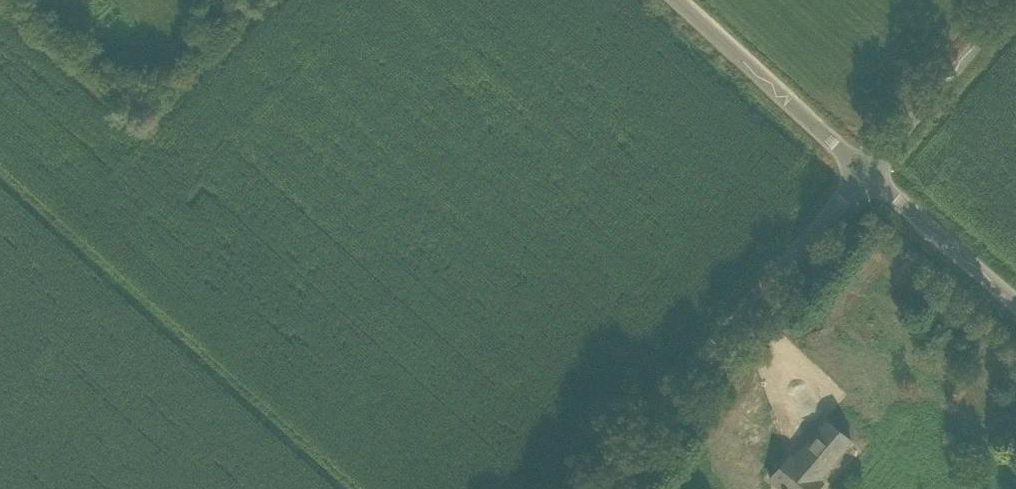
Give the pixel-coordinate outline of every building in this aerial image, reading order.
[(819,478),(851,440),(826,419),(794,457),(790,454),(770,478),(783,488),(816,488),(822,481),(819,478)]
